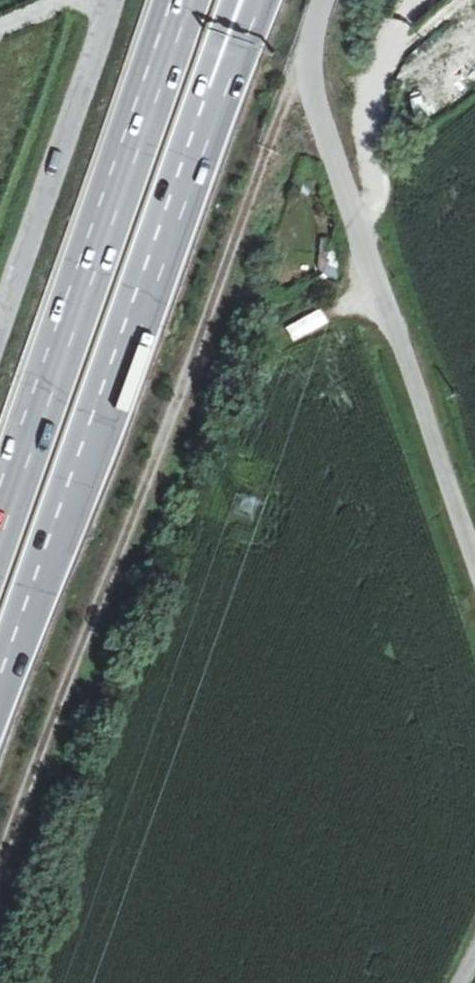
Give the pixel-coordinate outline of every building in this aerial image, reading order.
[(465,35),(473,55),(474,54),(474,31),(465,35)]
